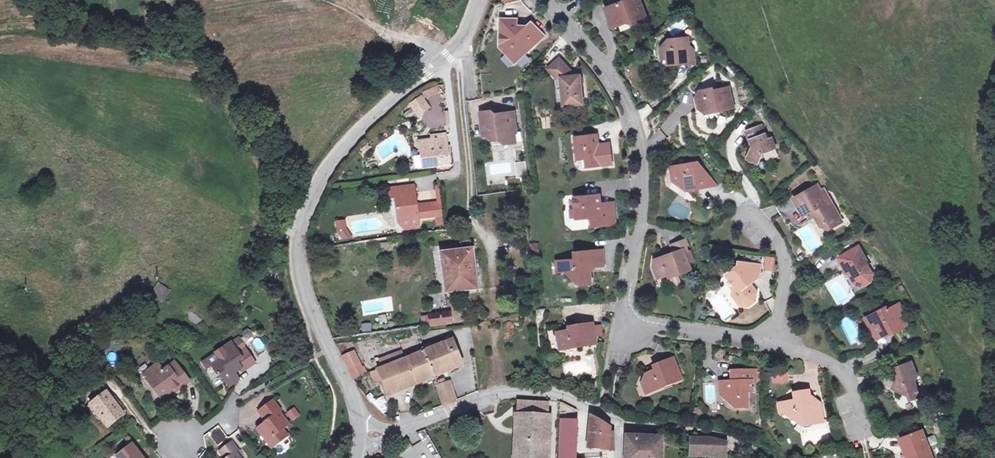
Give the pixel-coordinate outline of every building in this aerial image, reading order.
[(605,9),(609,20),(615,18),(618,25),(631,21),(636,23),(647,19),(640,0),(626,0),(627,1),(605,9)] [(618,25),(615,18),(609,20),(612,28),(618,25)] [(544,36),(531,23),(523,32),(517,26),(517,24),(517,23),(517,22),(516,21),(515,20),(501,20),(500,47),(507,54),(513,48),(518,48),(525,54),(544,36)] [(661,49),(662,59),(669,58),(670,65),(695,62),(693,49),(689,46),(689,38),(669,40),(661,49)] [(525,54),(518,48),(513,48),(507,54),(515,63),(525,54)] [(564,106),(583,104),(580,76),(570,77),(570,70),(560,59),(549,69),(557,78),(561,78),(564,106)] [(700,91),(696,98),(699,110),(703,113),(718,109),(718,111),(734,108),(729,87),(714,91),(714,88),(700,91)] [(423,94),(425,99),(439,92),(437,88),(423,94)] [(421,97),(411,105),(418,115),(428,108),(421,97)] [(644,116),(652,112),(649,105),(641,109),(644,116)] [(480,113),(483,136),(487,136),(493,141),(504,140),(510,144),(516,143),(514,133),(516,133),(514,113),(499,114),(500,119),(495,119),(494,115),(491,111),(480,113)] [(768,140),(762,126),(746,132),(749,141),(750,141),(753,147),(747,159),(758,164),(763,153),(775,148),(772,139),(768,140)] [(514,133),(516,143),(524,142),(523,132),(516,133),(514,133)] [(426,168),(449,165),(445,135),(431,136),(432,140),(419,142),(420,150),(423,150),(426,168)] [(596,135),(575,138),(577,153),(582,152),(583,159),(589,158),(590,167),(612,164),(610,145),(598,146),(596,135)] [(526,161),(516,162),(518,178),(528,177),(526,161)] [(670,168),(673,181),(686,190),(715,185),(696,163),(670,168)] [(827,202),(823,195),(818,186),(794,199),(803,216),(809,212),(812,217),(814,216),(820,226),(826,223),(829,229),(842,222),(832,205),(827,208),(825,204),(827,202)] [(417,206),(414,187),(391,190),(392,200),(395,199),(399,224),(405,230),(419,228),(418,219),(433,217),(431,204),(417,206)] [(825,204),(827,208),(832,205),(826,193),(823,195),(827,202),(825,204)] [(602,209),(601,204),(600,195),(575,197),(575,198),(576,209),(576,217),(577,219),(591,217),(592,226),(615,224),(613,208),(602,209)] [(431,204),(433,217),(443,216),(441,203),(431,204)] [(338,224),(340,233),(347,229),(346,223),(338,224)] [(352,238),(347,229),(340,233),(343,240),(352,238)] [(461,251),(441,254),(446,292),(477,288),(470,241),(460,243),(461,251)] [(530,243),(531,252),(539,252),(539,242),(530,243)] [(672,247),(674,253),(684,250),(689,248),(687,242),(672,247)] [(859,247),(839,259),(847,272),(851,270),(855,276),(852,278),(855,284),(863,286),(870,282),(872,274),(865,262),(867,261),(859,247)] [(679,275),(691,270),(689,263),(685,254),(684,250),(674,253),(655,260),(654,267),(658,279),(668,275),(677,272),(678,275),(679,275)] [(604,266),(603,251),(575,253),(575,260),(562,261),(563,271),(565,271),(573,278),(581,278),(581,285),(592,284),(591,269),(593,267),(604,266)] [(690,252),(685,254),(689,263),(693,262),(690,252)] [(767,256),(764,269),(777,272),(774,258),(767,256)] [(867,261),(865,262),(872,274),(879,270),(872,258),(867,261)] [(756,301),(757,292),(754,289),(752,291),(748,285),(749,284),(747,281),(756,274),(749,264),(739,262),(739,266),(734,269),(731,265),(724,271),(727,275),(726,275),(736,288),(733,290),(732,295),(740,305),(749,306),(756,301)] [(749,264),(756,274),(759,277),(760,266),(749,264)] [(677,272),(668,275),(671,285),(674,285),(681,283),(679,275),(678,275),(677,272)] [(825,283),(838,307),(856,297),(842,273),(825,283)] [(170,291),(159,284),(151,295),(163,302),(170,291)] [(896,331),(907,325),(904,320),(907,318),(900,306),(889,312),(888,310),(868,320),(876,334),(882,331),(884,335),(895,329),(896,331)] [(205,318),(192,309),(189,313),(190,320),(196,324),(203,322),(205,318)] [(430,327),(451,324),(450,313),(429,316),(430,327)] [(379,323),(387,322),(386,314),(378,315),(379,323)] [(852,344),(862,338),(849,315),(839,321),(852,344)] [(360,324),(361,332),(371,331),(370,323),(360,324)] [(560,351),(596,345),(595,336),(593,328),(593,324),(577,327),(577,330),(557,333),(560,351)] [(600,326),(593,328),(595,336),(602,335),(600,326)] [(248,329),(243,332),(243,338),(248,341),(253,338),(253,331),(248,329)] [(882,331),(876,334),(879,340),(896,331),(895,329),(884,335),(882,331)] [(422,347),(424,351),(435,375),(460,365),(453,340),(433,348),(431,344),(422,347)] [(215,355),(202,364),(206,370),(211,367),(219,378),(222,376),(229,386),(239,379),(234,372),(241,367),(243,371),(255,363),(245,348),(237,354),(231,344),(215,354),(215,355)] [(377,370),(381,381),(387,395),(435,375),(424,351),(403,359),(390,365),(377,370)] [(353,352),(350,353),(358,370),(361,369),(353,352)] [(387,357),(390,365),(403,359),(400,352),(387,357)] [(350,353),(341,357),(353,380),(367,374),(364,368),(361,369),(358,370),(350,353)] [(681,380),(673,359),(653,366),(655,370),(650,373),(646,374),(643,381),(644,384),(648,393),(681,380)] [(175,392),(189,381),(175,362),(163,371),(158,364),(148,371),(154,378),(149,382),(161,399),(170,392),(168,390),(172,387),(175,392)] [(910,400),(920,396),(915,382),(917,377),(912,362),(899,367),(901,371),(899,375),(893,389),(908,396),(910,400)] [(381,381),(377,370),(373,371),(378,382),(381,381)] [(154,378),(148,371),(143,375),(149,382),(154,378)] [(378,382),(373,371),(370,373),(375,384),(378,382)] [(732,381),(731,381),(718,382),(719,392),(726,391),(726,401),(734,408),(747,408),(747,391),(752,391),(752,382),(756,381),(756,371),(735,371),(735,379),(732,381)] [(775,375),(775,383),(784,382),(783,374),(775,375)] [(444,407),(456,401),(449,382),(443,384),(441,380),(436,382),(443,406),(444,407)] [(794,401),(782,403),(783,413),(792,420),(803,418),(804,425),(823,422),(820,403),(811,405),(808,391),(793,394),(794,401)] [(106,392),(90,404),(102,420),(108,427),(124,415),(117,405),(115,406),(111,400),(112,399),(106,392)] [(378,414),(388,410),(383,396),(373,400),(378,414)] [(273,400),(258,412),(266,422),(257,429),(272,448),(288,436),(283,429),(290,424),(280,412),(281,411),(273,400)] [(518,401),(518,418),(548,419),(548,403),(518,401)] [(102,420),(90,404),(86,407),(98,423),(102,420)] [(295,408),(287,413),(293,421),(300,415),(295,408)] [(591,417),(588,447),(612,450),(613,449),(613,433),(609,432),(609,428),(608,427),(591,417)] [(549,419),(548,419),(518,418),(516,418),(515,457),(548,457),(549,419)] [(574,425),(562,424),(561,457),(573,457),(574,425)] [(922,431),(899,439),(905,455),(907,454),(909,457),(932,457),(922,431)] [(626,457),(661,457),(662,437),(628,436),(626,439),(626,457)] [(691,438),(691,446),(710,447),(710,453),(724,456),(727,443),(711,439),(691,438)] [(236,452),(238,450),(232,442),(220,452),(225,457),(240,457),(236,452)] [(132,444),(116,457),(117,457),(143,457),(132,444)] [(710,453),(710,447),(691,446),(690,457),(709,457),(710,453)]
